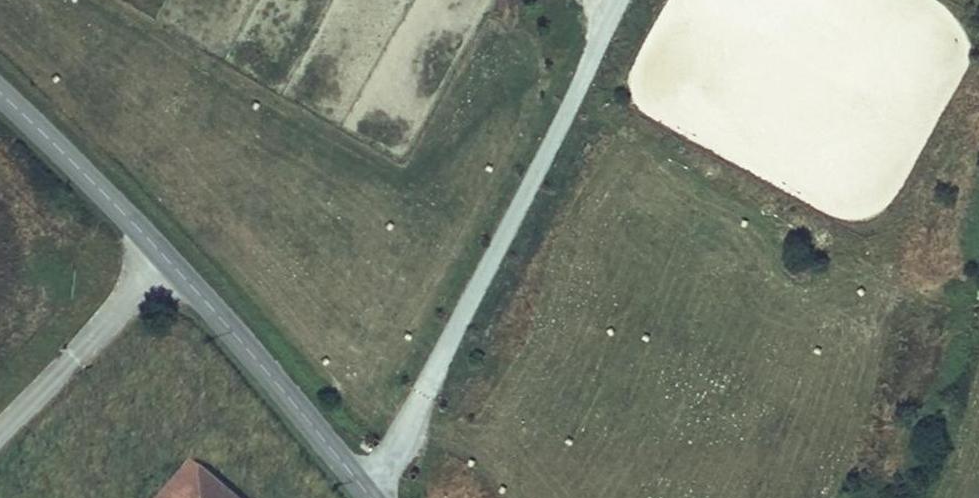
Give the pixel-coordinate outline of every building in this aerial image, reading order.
[(142,497),(230,497),(178,455),(142,497)]
